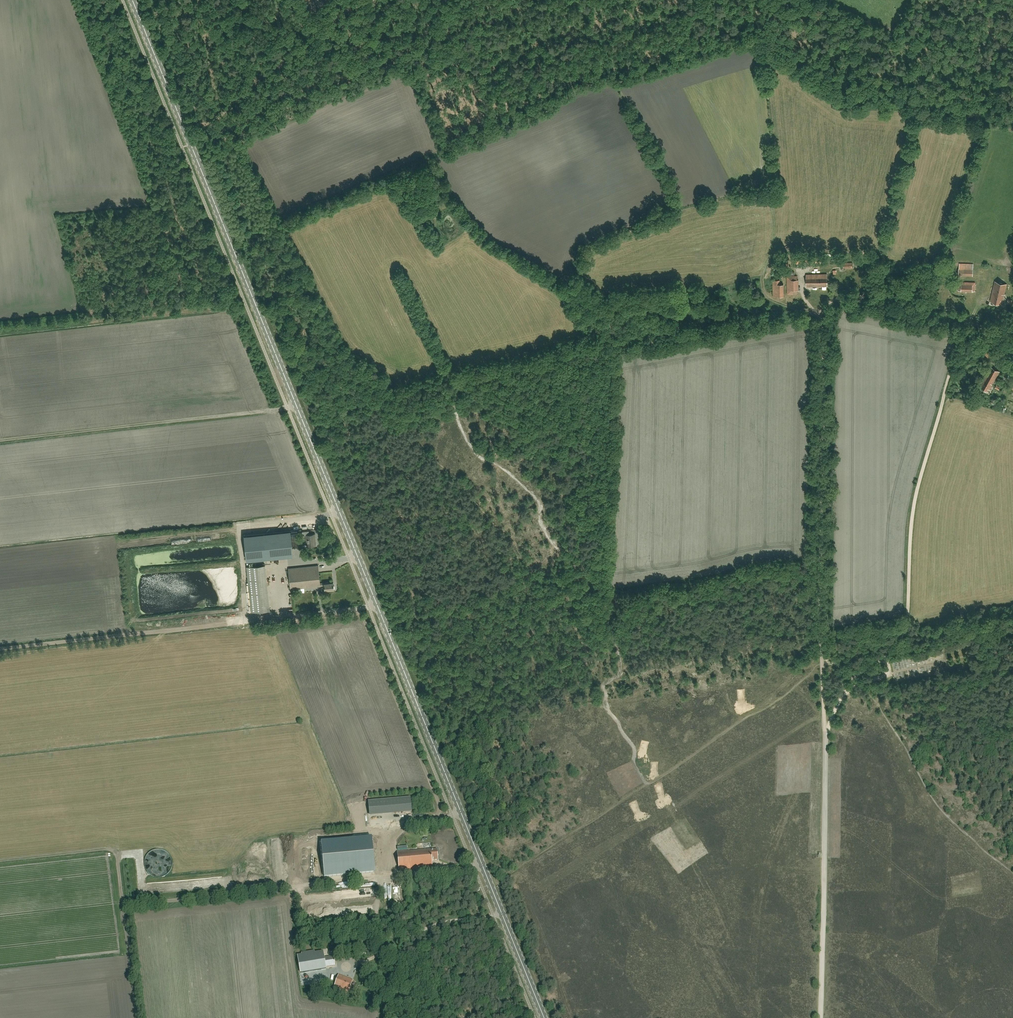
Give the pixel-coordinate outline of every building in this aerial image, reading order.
[(810,264),(811,255),(793,256),(792,264),(810,264)] [(959,263),(959,275),(973,276),(973,264),(959,263)] [(806,287),(827,286),(827,274),(806,275),(806,287)] [(788,294),(798,294),(797,276),(787,276),(788,294)] [(773,296),(784,296),(784,284),(780,284),(780,280),(773,280),(773,296)] [(975,291),(975,282),(958,282),(958,291),(975,291)] [(1002,304),(1007,284),(995,282),(990,301),(1002,304)] [(989,392),(1000,372),(990,367),(979,387),(989,392)] [(248,560),(293,556),(290,531),(245,536),(248,560)] [(307,546),(316,545),(315,534),(309,534),(309,531),(302,532),(302,535),(307,535),(308,546),(307,546)] [(266,565),(250,566),(254,611),(263,610),(259,569),(266,568),(266,565)] [(325,590),(334,589),(333,582),(324,583),(324,582),(320,583),(318,565),(288,569),(291,589),(320,586),(324,585),(325,590)] [(369,801),(370,816),(412,813),(411,798),(369,801)] [(358,841),(358,846),(329,848),(332,877),(382,872),(379,839),(358,841)] [(432,860),(438,860),(437,850),(433,850),(409,852),(409,851),(398,852),(399,871),(433,868),(432,860)] [(345,898),(343,890),(335,892),(336,900),(345,898)] [(326,967),(324,957),(323,951),(315,953),(302,955),(298,955),(301,973),(326,969),(326,967)] [(335,966),(334,959),(333,956),(324,957),(326,967),(335,966)] [(348,992),(353,980),(339,975),(334,987),(348,992)]
